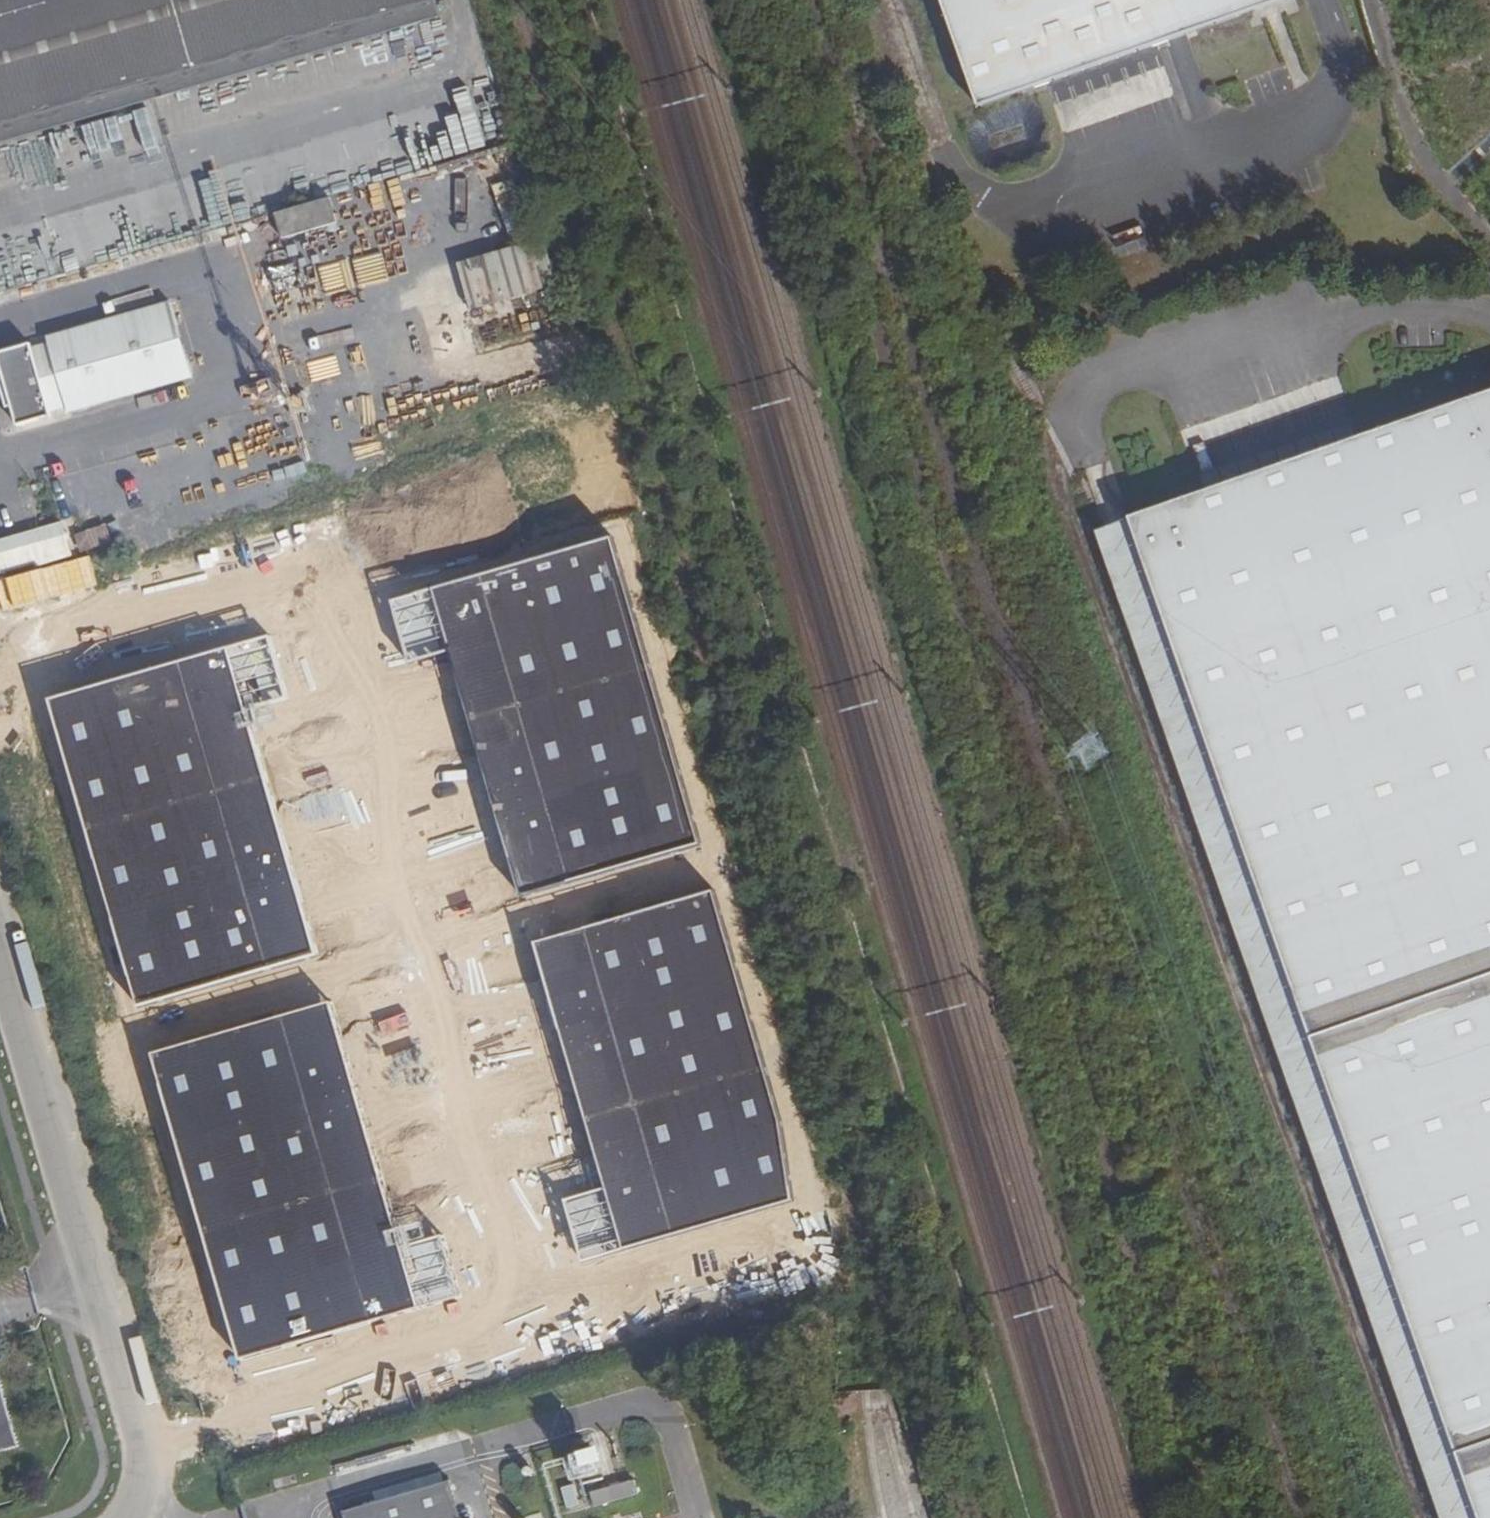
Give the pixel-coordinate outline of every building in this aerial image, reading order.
[(438,0),(0,0),(0,127),(439,2),(438,0)] [(978,107),(1286,0),(941,0),(978,107)] [(280,237),(335,221),(328,196),(273,212),(280,237)] [(475,307),(560,284),(547,238),(463,261),(475,307)] [(170,301),(45,338),(47,343),(31,348),(29,343),(0,352),(0,387),(0,388),(6,408),(11,407),(17,425),(51,416),(49,411),(66,406),(67,412),(191,376),(170,301)] [(1128,518),(1479,1517),(1489,1517),(1489,391),(1128,518)] [(70,554),(61,524),(0,542),(0,574),(70,554)] [(449,618),(535,925),(713,870),(623,565),(449,618)] [(94,603),(69,611),(78,639),(103,631),(94,603)] [(331,987),(241,677),(64,730),(152,1036),(331,987)] [(726,919),(547,971),(638,1278),(805,1230),(793,1145),(726,919)] [(433,1337),(344,1033),(163,1083),(252,1389),(433,1337)] [(0,1381),(0,1451),(18,1446),(0,1381)] [(563,1487),(571,1510),(585,1505),(577,1482),(563,1487)] [(451,1489),(359,1517),(460,1517),(451,1489)]
